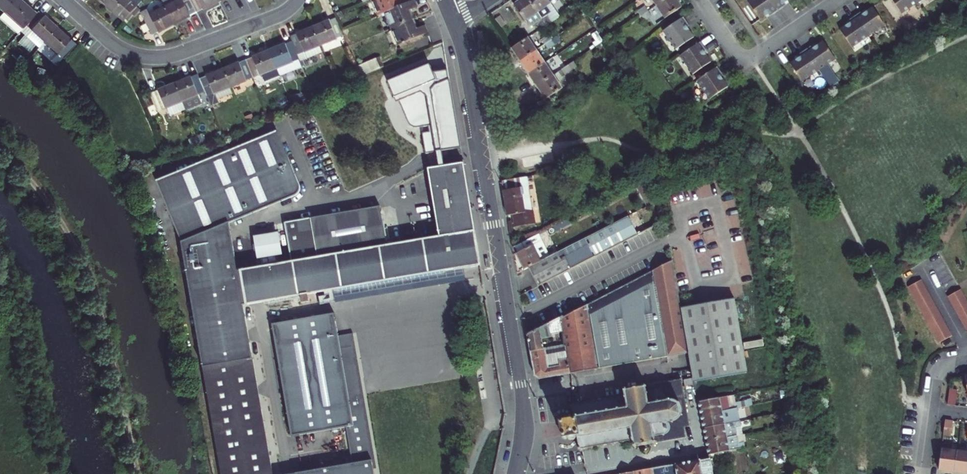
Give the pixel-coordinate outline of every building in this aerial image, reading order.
[(16,26),(19,23),(29,11),(17,0),(6,0),(0,6),(0,11),(16,26)] [(103,4),(122,21),(135,6),(128,0),(106,0),(103,4)] [(173,22),(195,11),(190,0),(161,0),(164,5),(173,22)] [(195,11),(217,0),(190,0),(195,11)] [(377,13),(384,11),(406,1),(406,0),(372,0),(377,13)] [(406,1),(384,11),(390,26),(410,18),(407,10),(410,9),(415,7),(412,0),(410,0),(406,1)] [(514,5),(525,21),(534,15),(542,28),(546,25),(529,0),(521,0),(514,5)] [(546,25),(559,16),(548,0),(529,0),(546,25)] [(681,7),(676,0),(664,0),(656,5),(664,18),(681,7)] [(747,2),(759,20),(768,15),(769,16),(778,11),(786,5),(784,3),(789,0),(750,0),(747,2)] [(922,0),(892,0),(901,14),(918,3),(922,0)] [(173,22),(164,5),(142,17),(150,34),(173,22)] [(641,16),(647,11),(645,7),(638,12),(641,16)] [(868,37),(885,25),(872,7),(864,13),(863,10),(854,16),(846,22),(847,24),(839,30),(852,48),(868,37)] [(38,39),(51,25),(32,8),(29,11),(19,23),(38,39)] [(650,15),(647,11),(641,16),(643,20),(650,15)] [(311,27),(319,44),(342,35),(339,29),(335,17),(311,27)] [(689,26),(683,17),(662,31),(675,50),(694,37),(687,27),(689,26)] [(410,18),(390,26),(397,43),(425,32),(422,25),(417,27),(414,28),(410,18)] [(69,42),(51,25),(38,39),(56,56),(69,42)] [(289,36),(291,40),(296,54),(304,50),(307,57),(322,51),(319,44),(311,27),(289,36)] [(549,35),(542,40),(545,44),(552,39),(549,35)] [(536,49),(528,37),(511,48),(520,61),(536,49)] [(555,44),(552,39),(545,44),(548,48),(555,44)] [(301,67),(296,54),(291,40),(268,50),(275,68),(278,76),(301,67)] [(819,71),(835,59),(822,41),(814,47),(813,44),(805,50),(796,56),(798,58),(789,64),(802,82),(819,71)] [(706,50),(700,42),(680,56),(692,74),(711,62),(704,52),(706,50)] [(545,62),(536,49),(520,61),(528,73),(545,62)] [(244,59),(252,77),(275,68),(268,50),(244,59)] [(379,57),(355,67),(359,77),(383,67),(379,57)] [(252,77),(244,59),(222,68),(229,86),(252,77)] [(562,69),(569,64),(566,60),(559,65),(562,69)] [(574,61),(569,64),(562,69),(565,74),(577,65),(574,61)] [(537,86),(553,75),(545,62),(528,73),(537,86)] [(409,126),(413,129),(429,126),(430,131),(422,133),(425,153),(460,147),(459,141),(454,128),(451,128),(450,122),(456,121),(447,70),(433,72),(429,64),(387,82),(396,103),(398,102),(407,123),(409,126)] [(723,75),(717,67),(697,81),(709,99),(728,87),(721,77),(723,75)] [(229,86),(222,68),(198,78),(206,97),(209,106),(217,103),(213,93),(229,86)] [(566,76),(565,74),(562,69),(553,75),(558,82),(566,76)] [(203,91),(198,78),(196,73),(173,82),(180,100),(183,107),(198,100),(196,94),(203,91)] [(562,87),(558,82),(553,75),(537,86),(545,99),(562,87)] [(184,109),(183,107),(180,100),(173,82),(150,92),(157,110),(165,106),(169,115),(184,109)] [(299,187),(273,129),(153,179),(181,246),(185,265),(187,279),(205,379),(206,379),(222,473),(273,473),(253,359),(257,358),(247,305),(301,296),(302,301),(308,300),(307,295),(465,268),(480,265),(463,163),(428,169),(440,237),(385,246),(379,208),(283,224),(289,262),(238,271),(230,223),(296,191),(299,189),(299,187)] [(532,212),(527,177),(502,183),(508,216),(513,215),(515,228),(534,224),(532,212)] [(636,236),(626,217),(546,258),(528,268),(537,286),(555,277),(572,269),(588,261),(604,252),(621,243),(636,236)] [(546,258),(534,236),(513,247),(523,270),(528,268),(546,258)] [(563,346),(568,374),(688,353),(680,308),(672,261),(579,309),(568,315),(558,320),(563,346)] [(467,278),(465,268),(307,295),(308,300),(309,305),(467,278)] [(935,337),(938,343),(952,336),(948,329),(944,323),(941,317),(938,311),(934,305),(931,298),(928,292),(924,286),(921,280),(908,287),(911,294),(914,300),(918,306),(921,312),(924,318),(928,324),(931,330),(935,337)] [(966,333),(966,301),(964,296),(960,289),(947,297),(951,303),(954,309),(957,315),(961,322),(964,328),(966,333)] [(734,298),(680,308),(688,353),(689,353),(695,382),(747,373),(734,298)] [(272,325),(292,438),(346,429),(353,465),(307,473),(308,473),(376,473),(374,461),(372,462),(361,400),(360,401),(351,347),(340,349),(335,314),(272,325)] [(531,352),(543,350),(541,339),(551,337),(551,335),(558,333),(560,346),(563,346),(558,320),(528,335),(531,352)] [(407,366),(446,366),(445,346),(406,346),(407,366)] [(531,352),(535,376),(540,379),(568,374),(563,346),(560,346),(543,350),(531,352)] [(661,384),(655,385),(655,384),(654,385),(653,384),(652,384),(652,385),(651,385),(652,386),(645,387),(645,386),(644,386),(643,385),(643,384),(642,384),(642,386),(626,388),(625,387),(624,388),(624,389),(623,389),(623,390),(623,392),(624,392),(625,396),(618,398),(618,397),(617,397),(617,396),(615,397),(614,398),(607,400),(606,399),(605,398),(604,398),(604,399),(603,399),(603,400),(597,401),(596,401),(595,400),(594,400),(594,401),(593,401),(593,402),(586,403),(585,403),(585,402),(583,402),(583,403),(583,404),(575,405),(574,403),(573,404),(573,405),(572,406),(572,407),(571,408),(571,409),(572,409),(572,410),(573,410),(574,416),(573,416),(573,418),(571,417),(566,417),(564,419),(564,420),(563,420),(563,419),(561,420),(561,422),(560,423),(562,437),(564,437),(564,439),(567,438),(566,437),(567,437),(568,439),(570,440),(574,439),(576,436),(577,436),(577,439),(578,438),(579,444),(579,446),(578,446),(578,447),(579,447),(579,449),(581,448),(582,450),(583,450),(582,448),(591,447),(591,448),(591,447),(592,448),(593,448),(593,447),(594,447),(593,446),(601,445),(601,446),(602,446),(604,446),(604,445),(604,444),(611,443),(611,444),(612,444),(612,445),(614,444),(614,443),(615,443),(622,441),(622,442),(623,442),(623,443),(625,443),(625,441),(632,439),(633,444),(632,445),(632,446),(633,446),(634,447),(635,448),(636,448),(636,446),(654,443),(654,445),(655,444),(655,443),(655,442),(656,442),(662,441),(663,441),(664,441),(665,441),(666,440),(672,439),(673,439),(673,440),(675,439),(676,439),(676,438),(682,437),(682,438),(684,437),(684,438),(686,438),(685,436),(685,435),(684,435),(683,428),(684,428),(684,427),(687,426),(687,427),(689,427),(689,425),(688,425),(688,423),(687,423),(686,418),(687,418),(686,417),(687,417),(687,414),(686,414),(686,413),(685,413),(684,405),(684,404),(685,404),(685,402),(684,402),(684,400),(683,400),(682,393),(682,391),(683,391),(682,390),(681,388),(681,389),(680,382),(681,382),(680,380),(678,380),(677,380),(677,381),(675,382),(675,381),(673,381),(674,380),(672,381),(671,382),(666,383),(665,382),(664,383),(664,382),(662,382),(662,383),(661,383),(661,384)] [(949,389),(947,405),(955,406),(957,390),(949,389)] [(698,394),(699,403),(701,402),(710,400),(709,392),(698,394)] [(701,416),(722,411),(720,398),(710,400),(701,402),(698,403),(701,416)] [(701,416),(703,429),(725,425),(722,411),(701,416)] [(945,420),(943,435),(951,437),(953,421),(945,420)] [(706,441),(743,434),(740,422),(737,422),(734,423),(725,425),(703,429),(706,441)] [(745,448),(743,434),(706,441),(708,455),(745,448)] [(938,470),(966,473),(966,453),(941,449),(938,470)] [(677,473),(712,473),(710,459),(709,459),(699,461),(699,460),(675,464),(677,473)] [(675,464),(634,472),(634,473),(677,473),(675,464)]
